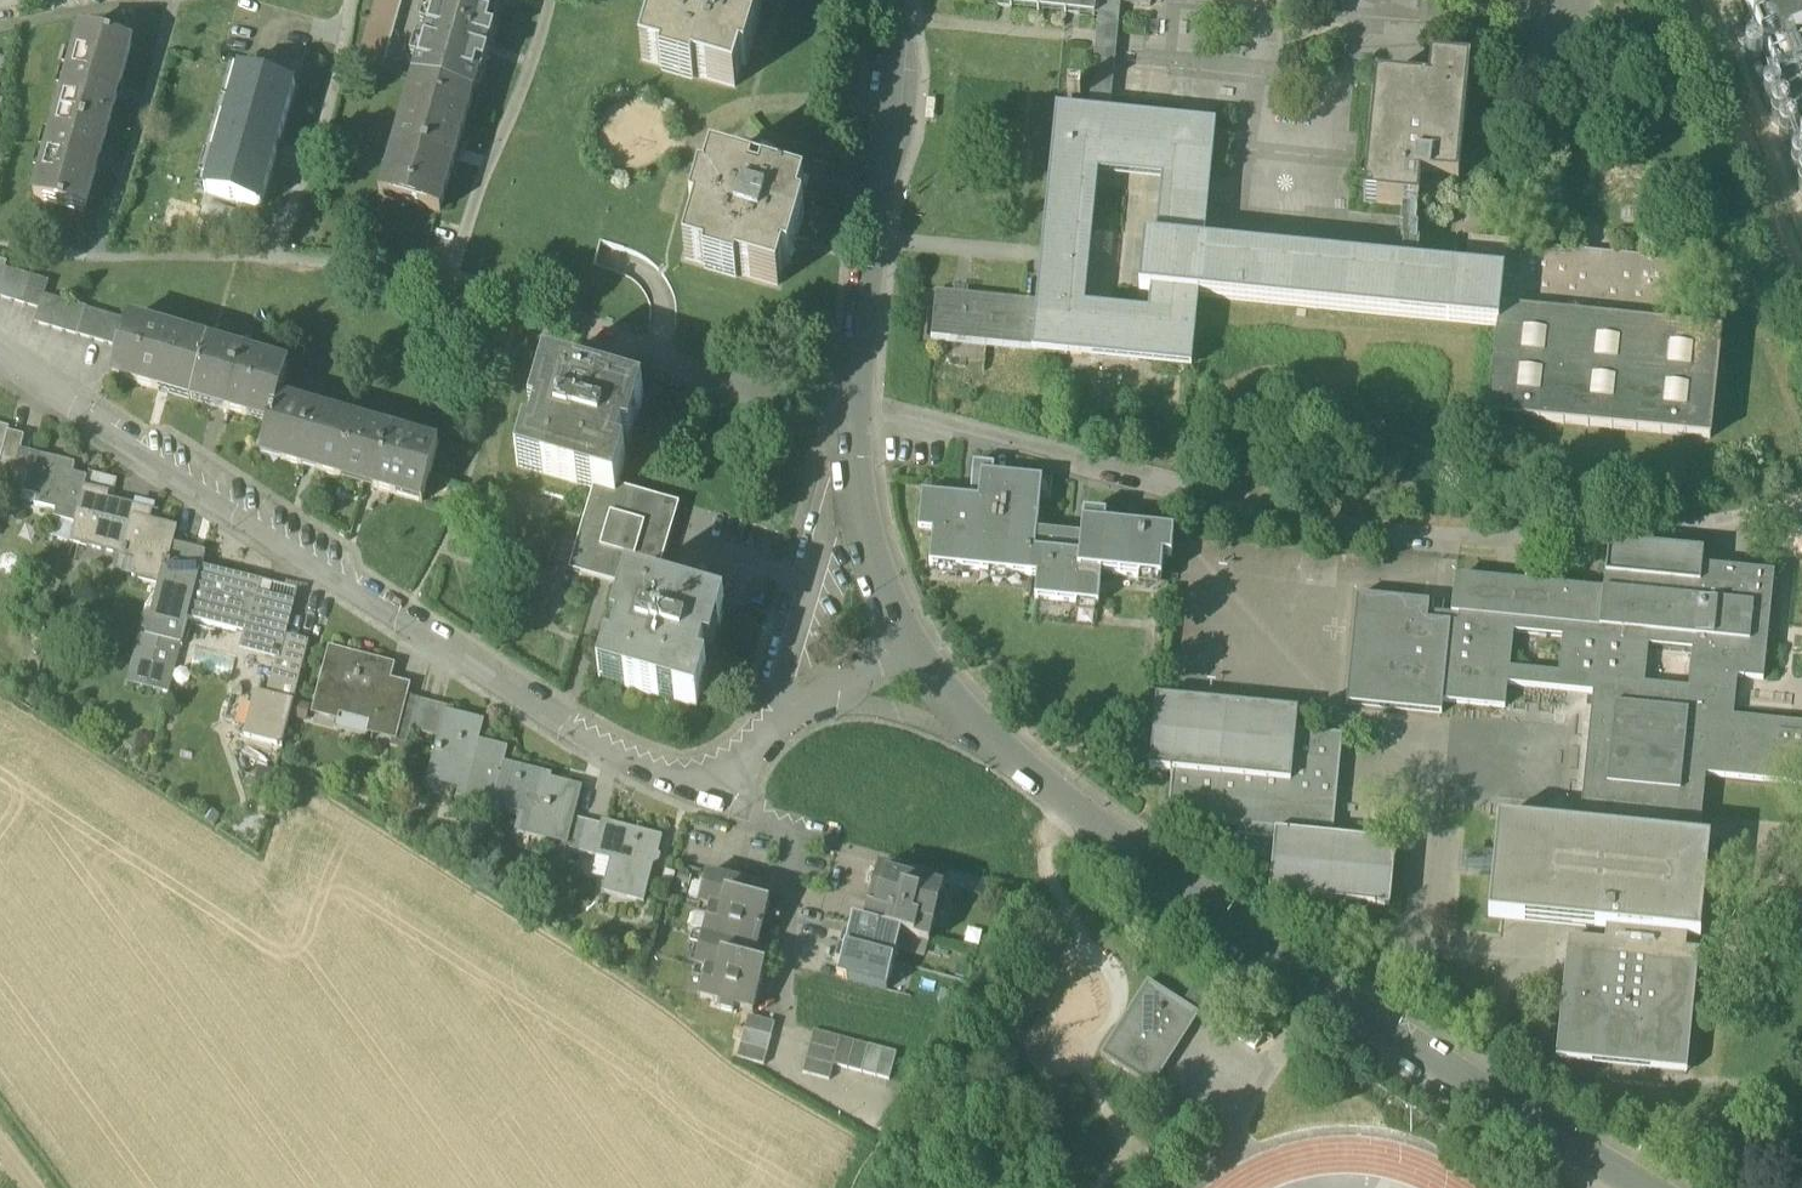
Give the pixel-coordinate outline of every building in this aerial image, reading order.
[(413,80),(474,97),(479,78),(474,76),(477,67),(484,69),(488,56),(486,56),(488,46),(491,46),(494,34),(487,31),(490,22),(495,24),(501,3),(489,0),(461,0),(460,4),(446,0),(436,0),(413,80)] [(735,89),(741,68),(746,69),(761,18),(756,17),(761,0),(653,0),(648,21),(652,22),(641,62),(662,68),(661,73),(693,82),(694,77),(735,89)] [(1096,3),(1097,0),(955,0),(954,4),(1095,18),(1096,3)] [(1096,3),(1100,3),(1121,6),(1150,8),(1151,0),(1097,0),(1096,3)] [(1781,89),(1781,88),(1781,87),(1801,79),(1801,0),(1744,0),(1758,35),(1764,50),(1780,89),(1781,89)] [(1121,6),(1100,3),(1088,115),(1088,117),(1110,119),(1110,117),(1112,101),(1115,70),(1121,6)] [(35,200),(84,214),(105,137),(131,45),(82,31),(35,200)] [(1758,50),(1760,52),(1764,50),(1758,35),(1738,44),(1744,59),(1745,59),(1745,56),(1746,53),(1749,51),(1751,49),(1755,49),(1758,50)] [(1758,65),(1759,64),(1761,62),(1762,59),(1762,55),(1760,52),(1758,50),(1755,49),(1751,49),(1749,51),(1746,53),(1745,56),(1745,59),(1746,62),(1749,65),(1752,66),(1755,66),(1758,65)] [(1364,205),(1403,209),(1416,210),(1419,211),(1422,185),(1459,189),(1471,69),(1430,66),(1428,89),(1376,83),(1364,205)] [(1769,90),(1760,67),(1753,70),(1762,92),(1769,90)] [(204,193),(239,72),(232,70),(198,191),(204,193)] [(1168,75),(1115,70),(1112,101),(1165,107),(1168,75)] [(204,193),(260,208),(294,88),(239,72),(204,193)] [(1801,140),(1801,139),(1801,79),(1781,87),(1781,88),(1781,89),(1801,140)] [(440,213),(474,97),(413,80),(379,196),(440,213)] [(1770,109),(1776,108),(1779,104),(1780,98),(1776,94),(1771,92),(1766,95),(1763,100),(1765,106),(1770,109)] [(1110,117),(1110,119),(1088,117),(1088,115),(1057,111),(1037,305),(1042,305),(1044,279),(1049,234),(1061,116),(1093,120),(1103,121),(1180,129),(1177,161),(1100,154),(1090,153),(1082,237),(1077,282),(1074,308),(1085,309),(1098,176),(1162,183),(1157,242),(1203,247),(1215,128),(1110,117)] [(1777,127),(1782,127),(1786,122),(1787,117),(1783,112),(1777,111),(1772,114),(1770,119),(1772,124),(1777,127)] [(1061,116),(1049,234),(1082,237),(1090,153),(1093,120),(1061,116)] [(1090,153),(1100,154),(1103,121),(1093,120),(1090,153)] [(1180,129),(1103,121),(1100,154),(1177,161),(1180,129)] [(1784,145),(1790,144),(1794,140),(1794,135),(1791,130),(1785,129),(1780,131),(1778,137),(1779,142),(1784,145)] [(1801,176),(1801,161),(1797,160),(1792,163),(1790,168),(1791,173),(1796,176),(1801,176)] [(737,275),(778,287),(784,266),(789,267),(804,216),(799,215),(805,194),(763,181),(760,190),(751,187),(753,178),(712,166),(705,187),(700,186),(691,218),(696,219),(684,259),(705,265),(704,271),(736,280),(737,275)] [(1416,217),(1416,210),(1403,209),(1400,231),(1403,231),(1402,246),(1404,246),(1403,261),(1404,261),(1404,267),(1418,268),(1420,246),(1418,246),(1419,232),(1417,231),(1418,217),(1416,217)] [(1077,282),(1082,237),(1049,234),(1044,279),(1077,282)] [(1198,298),(1448,323),(1454,272),(1418,268),(1404,267),(1203,247),(1157,242),(1145,241),(1140,292),(1151,293),(1194,297),(1198,298)] [(1489,417),(1710,439),(1721,334),(1681,330),(1688,264),(1469,241),(1466,274),(1504,277),(1498,328),(1489,417)] [(41,305),(45,294),(49,280),(7,268),(0,292),(0,293),(41,305)] [(1466,274),(1454,272),(1448,323),(1498,328),(1504,277),(1466,274)] [(1044,279),(1042,305),(1037,349),(1187,364),(1194,297),(1151,293),(1149,316),(1085,309),(1074,308),(1077,282),(1044,279)] [(36,322),(78,334),(87,305),(45,294),(41,305),(36,322)] [(985,344),(987,344),(991,300),(937,295),(932,339),(957,341),(958,335),(986,338),(985,344)] [(1198,298),(1194,297),(1187,364),(1037,349),(1032,349),(1032,354),(1192,369),(1198,298)] [(1037,305),(991,300),(987,344),(1032,349),(1037,349),(1042,305),(1037,305)] [(129,317),(87,305),(78,334),(120,346),(127,322),(129,317)] [(111,378),(192,401),(208,345),(127,322),(120,346),(111,378)] [(957,341),(985,344),(986,338),(958,335),(957,341)] [(287,368),(208,345),(192,401),(271,424),(277,401),(287,368)] [(517,467),(596,490),(615,495),(616,491),(625,461),(618,459),(630,418),(637,420),(643,398),(546,370),(539,392),(545,394),(531,441),(526,439),(517,467)] [(261,457),(340,480),(357,424),(277,401),(271,424),(261,457)] [(437,447),(357,424),(340,480),(421,503),(437,447)] [(8,433),(0,431),(0,444),(5,445),(7,439),(8,433)] [(2,457),(0,465),(0,480),(25,486),(33,455),(22,453),(25,444),(7,439),(5,445),(2,457)] [(54,520),(75,525),(84,488),(87,479),(72,475),(74,466),(33,455),(25,486),(23,494),(37,498),(35,506),(56,512),(54,520)] [(1036,598),(1097,604),(1100,573),(1160,579),(1162,557),(1170,558),(1173,534),(1105,527),(1106,517),(1085,515),(1080,556),(1034,551),(1041,481),(993,476),(994,468),(974,466),(971,500),(923,496),(920,530),(934,532),(930,565),(1038,575),(1036,598)] [(107,494),(84,488),(75,525),(70,543),(137,560),(132,578),(158,585),(161,586),(172,545),(176,530),(135,519),(137,509),(106,501),(107,494)] [(676,508),(616,491),(615,495),(596,490),(572,570),(627,586),(627,583),(651,590),(676,508)] [(1609,544),(1606,576),(1606,578),(1700,587),(1702,568),(1703,554),(1609,544)] [(206,554),(172,545),(161,586),(158,585),(150,616),(185,625),(186,618),(199,568),(202,569),(206,554)] [(221,574),(202,569),(199,568),(186,618),(245,633),(243,644),(273,652),(273,655),(278,656),(280,657),(285,637),(293,606),(257,596),(260,587),(221,577),(221,574)] [(1774,575),(1702,568),(1700,587),(1606,578),(1606,576),(1605,576),(1604,593),(1455,578),(1451,616),(1450,625),(1451,625),(1443,703),(1505,710),(1508,686),(1510,672),(1515,634),(1563,640),(1648,645),(1692,649),(1689,690),(1736,694),(1737,682),(1765,683),(1774,575)] [(725,611),(651,590),(627,583),(627,586),(621,605),(627,607),(613,654),(607,652),(599,681),(697,709),(707,674),(700,672),(712,631),(719,633),(725,611)] [(1442,715),(1443,703),(1451,625),(1450,625),(1428,623),(1428,615),(1429,605),(1357,597),(1346,705),(1442,715)] [(1450,625),(1451,616),(1428,615),(1428,623),(1450,625)] [(167,695),(185,625),(150,616),(148,626),(141,624),(126,684),(167,695)] [(275,667),(301,673),(308,643),(285,637),(280,657),(278,656),(275,667)] [(1582,828),(1582,830),(1699,842),(1699,841),(1706,776),(1801,786),(1801,730),(1733,723),(1736,694),(1689,690),(1644,685),(1648,645),(1563,640),(1558,677),(1510,672),(1508,686),(1595,694),(1582,828)] [(394,732),(396,732),(405,697),(407,692),(387,687),(391,669),(352,659),(353,657),(330,652),(315,710),(338,715),(339,709),(376,718),(375,727),(394,732)] [(246,736),(282,745),(301,673),(275,667),(268,696),(256,694),(246,736)] [(406,752),(411,732),(419,701),(419,700),(405,697),(396,732),(394,732),(390,748),(406,752)] [(1328,786),(1329,763),(1293,759),(1295,733),(1297,714),(1156,699),(1149,771),(1172,773),(1167,820),(1261,830),(1263,830),(1264,820),(1274,821),(1334,827),(1338,787),(1328,786)] [(450,709),(419,701),(411,732),(440,739),(441,740),(447,715),(448,716),(450,709)] [(456,800),(491,808),(503,764),(506,750),(473,741),(477,723),(448,716),(447,715),(441,740),(440,739),(436,754),(437,754),(432,776),(461,783),(456,800)] [(1331,736),(1295,733),(1293,759),(1329,763),(1331,736)] [(552,776),(503,764),(491,808),(530,818),(527,831),(563,841),(565,841),(570,819),(577,792),(550,785),(552,776)] [(561,849),(580,854),(588,823),(570,819),(565,841),(563,841),(561,849)] [(1710,842),(1699,841),(1699,842),(1582,830),(1582,828),(1498,819),(1488,916),(1606,929),(1686,937),(1700,938),(1710,842)] [(1295,917),(1359,924),(1360,906),(1389,909),(1395,845),(1275,833),(1274,841),(1272,840),(1274,821),(1264,820),(1263,830),(1261,830),(1260,839),(1237,837),(1234,872),(1254,873),(1253,886),(1270,887),(1269,897),(1296,900),(1295,917)] [(602,826),(588,823),(580,854),(596,858),(598,850),(602,826)] [(602,894),(644,904),(656,857),(657,857),(662,838),(636,832),(636,833),(603,825),(602,826),(598,850),(612,854),(610,862),(602,894)] [(598,850),(596,858),(610,862),(612,854),(598,850)] [(671,884),(684,889),(691,871),(679,866),(671,884)] [(875,915),(872,927),(871,928),(902,936),(902,937),(930,945),(945,888),(887,872),(883,884),(876,882),(868,913),(875,915)] [(718,1011),(733,1015),(735,1009),(753,1014),(765,969),(754,965),(769,907),(758,904),(761,890),(707,876),(699,906),(710,909),(694,968),(706,971),(698,999),(720,1005),(718,1011)] [(895,964),(902,937),(902,936),(871,928),(872,927),(853,922),(850,935),(844,934),(839,949),(895,964)] [(1685,952),(1686,937),(1606,929),(1604,943),(1685,952)] [(1691,952),(1685,952),(1604,943),(1575,940),(1563,1051),(1679,1064),(1691,952)] [(835,965),(841,967),(846,968),(842,980),(847,981),(886,992),(895,964),(839,949),(835,965)] [(847,982),(847,981),(842,980),(846,968),(841,967),(837,980),(847,982)] [(1198,1018),(1199,1016),(1183,1005),(1148,983),(1101,1057),(1152,1090),(1169,1064),(1161,1059),(1191,1013),(1198,1018)] [(1194,988),(1183,1005),(1199,1016),(1210,999),(1194,988)] [(1169,1064),(1198,1018),(1191,1013),(1161,1059),(1169,1064)] [(737,1060),(764,1067),(775,1025),(748,1018),(737,1060)] [(813,1033),(810,1047),(837,1054),(841,1040),(813,1033)] [(833,1067),(847,1071),(855,1044),(841,1040),(837,1054),(833,1067)] [(847,1071),(861,1075),(869,1048),(855,1044),(847,1071)] [(833,1067),(837,1054),(810,1047),(806,1061),(833,1068),(833,1067)] [(861,1075),(875,1079),(883,1051),(869,1048),(861,1075)] [(896,1055),(883,1051),(875,1079),(889,1082),(896,1055)] [(833,1068),(806,1061),(802,1075),(829,1082),(833,1068)]
